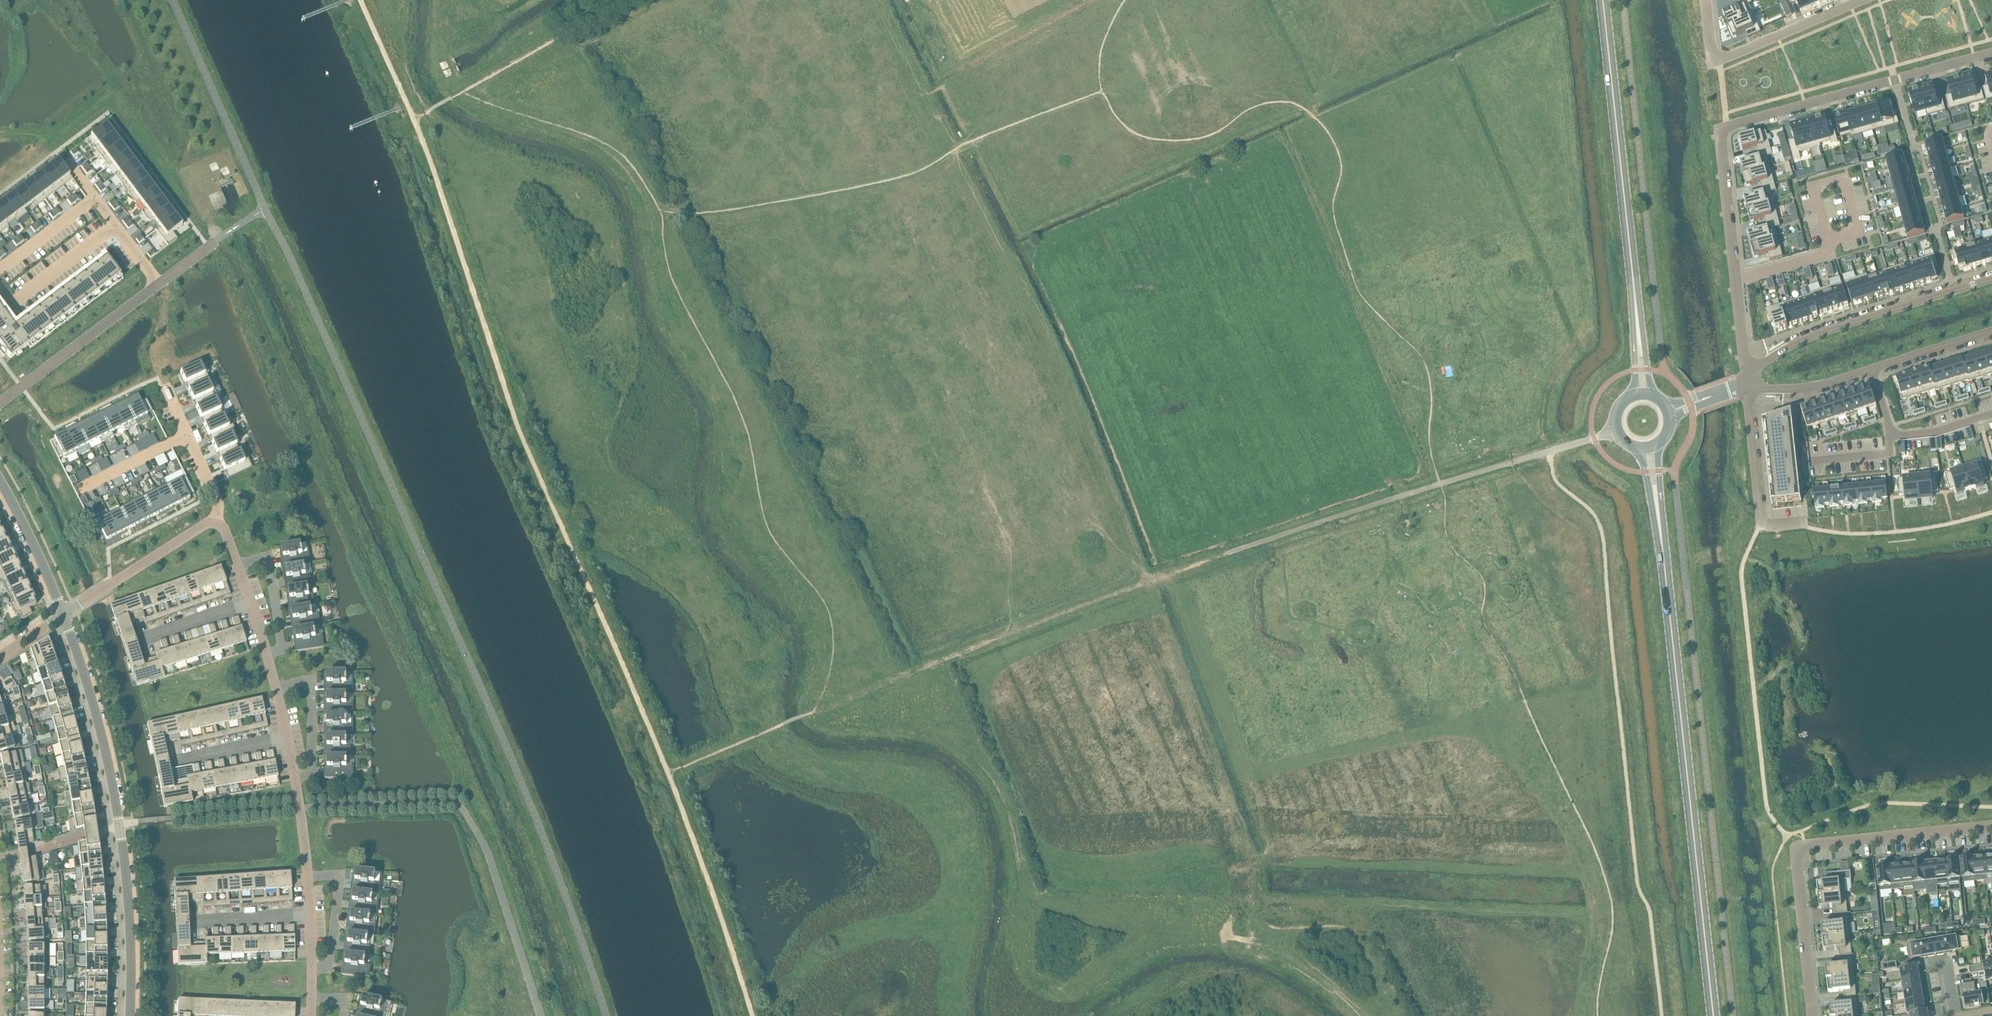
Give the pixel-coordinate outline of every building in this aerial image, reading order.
[(1723,15),(1728,26),(1754,15),(1749,4),(1752,3),(1751,0),(1739,0),(1737,1),(1739,8),(1723,15)] [(1801,11),(1812,6),(1809,0),(1796,0),(1801,11)] [(1754,15),(1728,26),(1733,37),(1745,32),(1748,38),(1761,32),(1754,15)] [(1967,105),(1984,100),(1981,87),(1975,89),(1971,75),(1959,78),(1967,105)] [(1983,88),(1986,100),(1991,99),(1991,75),(1986,77),(1989,86),(1983,88)] [(1967,105),(1959,78),(1948,81),(1952,95),(1946,97),(1949,109),(1967,105)] [(1921,89),(1927,111),(1926,111),(1928,116),(1946,111),(1942,98),(1936,100),(1932,86),(1921,89)] [(1921,89),(1909,92),(1915,114),(1926,111),(1927,111),(1921,89)] [(1883,128),(1899,124),(1896,112),(1892,113),(1889,103),(1877,106),(1883,128)] [(1873,131),(1883,128),(1877,106),(1867,109),(1873,131)] [(1863,134),(1873,131),(1867,109),(1857,112),(1863,134)] [(1846,112),(1834,115),(1841,137),(1851,134),(1852,134),(1846,115),(1847,115),(1846,112)] [(1846,115),(1852,134),(1851,134),(1852,137),(1863,134),(1857,112),(1847,115),(1846,115)] [(1824,117),(1813,120),(1820,144),(1830,141),(1831,143),(1838,142),(1834,129),(1828,130),(1824,117)] [(1820,144),(1813,120),(1802,123),(1810,149),(1821,146),(1820,144)] [(1795,140),(1789,141),(1794,160),(1801,158),(1799,152),(1810,149),(1802,123),(1791,126),(1795,140)] [(106,124),(91,136),(98,145),(94,148),(98,145),(98,146),(113,134),(106,124)] [(1771,149),(1766,131),(1739,138),(1743,150),(1757,146),(1758,152),(1771,149)] [(98,145),(94,148),(101,157),(120,143),(113,134),(98,146),(98,145)] [(1942,138),(1925,143),(1928,154),(1945,149),(1942,138)] [(120,143),(101,157),(108,167),(112,164),(127,152),(120,143)] [(1740,163),(1743,175),(1770,167),(1767,156),(1772,155),(1771,149),(1758,152),(1760,158),(1740,163)] [(1948,159),(1945,149),(1928,154),(1930,163),(1948,159)] [(127,152),(112,164),(118,172),(119,173),(134,161),(127,152)] [(1888,168),(1906,164),(1903,153),(1886,158),(1888,168)] [(1933,173),(1951,168),(1948,159),(1930,163),(1933,173)] [(58,160),(49,167),(63,186),(73,179),(58,160)] [(118,172),(114,175),(122,185),(141,170),(134,161),(119,173),(118,172)] [(1906,164),(1888,168),(1891,178),(1908,173),(1906,164)] [(49,167),(40,174),(54,193),(63,186),(49,167)] [(1775,184),(1770,167),(1743,175),(1747,186),(1760,182),(1762,188),(1775,184)] [(1815,168),(1796,173),(1797,179),(1817,174),(1817,173),(1815,170),(1815,168)] [(1936,183),(1953,178),(1951,168),(1933,173),(1936,183)] [(141,170),(122,185),(128,194),(148,180),(141,170)] [(1891,178),(1894,188),(1911,183),(1908,173),(1891,178)] [(40,174),(31,181),(45,200),(54,193),(40,174)] [(1953,178),(1936,183),(1939,193),(1956,188),(1953,178)] [(148,180),(128,194),(136,203),(139,201),(139,200),(154,189),(148,180)] [(31,181),(21,188),(33,203),(33,204),(35,207),(45,200),(31,181)] [(1896,198),(1914,193),(1911,183),(1894,188),(1896,198)] [(1775,184),(1762,188),(1764,193),(1744,199),(1747,210),(1774,203),(1771,192),(1776,191),(1775,184)] [(21,188),(12,195),(24,210),(33,204),(33,203),(21,188)] [(1959,198),(1956,188),(1939,193),(1941,203),(1959,198)] [(154,189),(139,200),(139,201),(146,209),(161,198),(154,189)] [(1914,193),(1896,198),(1899,208),(1917,203),(1914,193)] [(12,195),(3,202),(16,219),(17,221),(27,214),(24,210),(12,195)] [(146,209),(142,212),(149,222),(153,219),(153,218),(168,207),(161,198),(146,209)] [(1959,198),(1941,203),(1944,212),(1961,208),(1959,198)] [(0,204),(0,216),(7,226),(7,225),(16,219),(3,202),(0,204)] [(1766,223),(1779,220),(1774,203),(1747,210),(1751,222),(1764,218),(1766,223)] [(1899,208),(1902,218),(1919,213),(1917,203),(1899,208)] [(168,207),(153,218),(153,219),(159,227),(160,227),(175,216),(168,207)] [(1964,218),(1961,208),(1944,212),(1947,223),(1964,218)] [(1904,227),(1922,223),(1919,213),(1902,218),(1904,227)] [(9,227),(7,225),(7,226),(0,216),(0,234),(9,227)] [(159,227),(156,230),(168,246),(177,239),(173,233),(182,226),(175,216),(160,227),(159,227)] [(1748,234),(1751,246),(1778,238),(1775,228),(1780,226),(1779,220),(1766,223),(1768,229),(1748,234)] [(1925,233),(1922,223),(1904,227),(1907,238),(1925,233)] [(1984,239),(1985,242),(1991,261),(1991,237),(1984,239)] [(1768,253),(1770,259),(1783,256),(1778,238),(1751,246),(1754,257),(1768,253)] [(1985,242),(1975,245),(1975,247),(1976,247),(1981,264),(1991,261),(1985,242)] [(1966,247),(1951,252),(1954,261),(1957,260),(1960,270),(1971,267),(1966,250),(1966,247)] [(1975,247),(1966,250),(1971,267),(1981,264),(1976,247),(1975,247)] [(1937,278),(1933,268),(1938,266),(1934,255),(1918,260),(1925,281),(1937,278)] [(7,354),(10,359),(15,355),(20,351),(30,344),(40,336),(42,335),(52,327),(53,326),(63,319),(65,318),(75,310),(76,309),(86,301),(88,300),(98,293),(99,292),(109,284),(111,283),(120,276),(107,258),(15,327),(0,308),(0,345),(7,354)] [(1915,285),(1925,281),(1918,260),(1908,263),(1915,285)] [(1898,267),(1905,288),(1915,285),(1908,263),(1898,267)] [(1834,275),(1831,264),(1825,266),(1828,277),(1834,275)] [(1888,275),(1889,274),(1894,291),(1905,288),(1898,267),(1887,270),(1888,275)] [(1804,270),(1807,280),(1813,278),(1810,268),(1804,270)] [(1867,277),(1873,296),(1878,295),(1878,297),(1884,295),(1879,278),(1878,274),(1867,277)] [(1888,275),(1879,278),(1884,295),(1894,291),(1889,274),(1888,275)] [(1786,286),(1783,275),(1776,277),(1779,288),(1786,286)] [(1867,275),(1856,278),(1863,300),(1873,296),(1867,277),(1867,275)] [(1766,280),(1769,290),(1775,289),(1772,278),(1766,280)] [(1863,300),(1856,278),(1845,282),(1852,303),(1863,300)] [(1831,286),(1838,308),(1849,304),(1842,283),(1831,286)] [(1821,290),(1828,311),(1838,308),(1831,286),(1821,290)] [(1817,315),(1818,314),(1828,311),(1821,290),(1810,293),(1810,295),(1811,295),(1817,315)] [(1801,298),(1808,320),(1818,316),(1818,314),(1817,315),(1811,295),(1810,295),(1801,298)] [(1808,320),(1801,298),(1790,301),(1797,323),(1808,320)] [(1780,305),(1787,326),(1797,323),(1790,301),(1780,305)] [(1788,328),(1787,326),(1780,305),(1766,309),(1770,323),(1773,322),(1776,332),(1788,328)] [(1980,378),(1991,375),(1984,353),(1973,356),(1980,378)] [(1980,378),(1973,356),(1963,360),(1969,381),(1968,381),(1969,382),(1973,381),(1980,378)] [(1963,360),(1963,359),(1951,362),(1958,384),(1968,381),(1969,381),(1963,360)] [(205,362),(180,373),(188,391),(208,382),(208,383),(211,382),(207,374),(209,373),(205,362)] [(1951,362),(1940,366),(1947,387),(1958,384),(1951,362)] [(1936,390),(1935,390),(1936,391),(1947,387),(1940,366),(1930,369),(1929,369),(1936,390)] [(1918,371),(1925,393),(1935,390),(1936,390),(1929,369),(1930,369),(1930,368),(1918,371)] [(1908,375),(1914,396),(1925,393),(1918,371),(1908,375)] [(1908,375),(1896,378),(1903,400),(1914,396),(1908,375)] [(188,391),(188,392),(188,391),(196,408),(195,409),(196,409),(222,397),(223,396),(216,379),(211,382),(208,383),(208,382),(188,391)] [(1866,408),(1876,405),(1870,386),(1860,390),(1866,408)] [(1860,390),(1850,393),(1856,412),(1857,411),(1858,414),(1859,417),(1868,414),(1866,408),(1860,390)] [(1857,411),(1856,412),(1850,393),(1841,396),(1847,415),(1846,415),(1847,417),(1858,414),(1857,411)] [(130,400),(125,402),(135,421),(153,412),(147,399),(141,402),(137,394),(129,398),(130,400)] [(1837,418),(1846,415),(1847,415),(1841,396),(1831,399),(1837,418)] [(222,397),(196,409),(204,426),(203,426),(204,426),(224,417),(226,416),(229,414),(222,397)] [(1837,418),(1831,399),(1821,403),(1827,421),(1837,418)] [(120,403),(113,406),(123,427),(125,431),(138,425),(135,421),(125,402),(121,404),(120,403)] [(1827,421),(1821,403),(1812,406),(1818,425),(1827,421)] [(106,412),(102,414),(111,433),(112,432),(123,427),(113,406),(105,410),(106,412)] [(1808,428),(1818,425),(1812,406),(1801,409),(1808,428)] [(1763,422),(1764,426),(1768,426),(1776,504),(1797,501),(1796,492),(1797,492),(1790,423),(1793,423),(1792,412),(1778,417),(1763,422)] [(96,414),(89,418),(100,439),(99,439),(101,443),(114,437),(112,432),(111,433),(102,414),(97,416),(96,414)] [(224,417),(204,426),(204,427),(204,426),(212,443),(211,444),(234,434),(237,433),(233,425),(231,425),(226,416),(224,417)] [(83,424),(78,426),(88,445),(100,439),(89,418),(82,422),(83,424)] [(73,426),(66,430),(76,451),(88,445),(78,426),(74,428),(73,426)] [(1971,428),(1965,429),(1968,439),(1968,441),(1974,439),(1971,428)] [(55,440),(49,443),(52,447),(58,460),(64,457),(65,459),(77,453),(76,451),(66,430),(58,434),(59,435),(54,438),(55,440)] [(149,436),(144,439),(148,447),(158,443),(154,434),(149,436)] [(234,434),(211,444),(212,444),(220,461),(219,461),(240,452),(237,445),(239,444),(234,434)] [(139,441),(135,443),(139,452),(148,447),(144,439),(139,441)] [(240,452),(219,461),(219,462),(220,461),(228,479),(252,468),(244,450),(240,452)] [(102,460),(98,462),(103,470),(112,466),(108,457),(102,460)] [(1964,468),(1964,469),(1971,490),(1976,489),(1983,487),(1981,481),(1984,480),(1988,479),(1988,478),(1983,463),(1964,468)] [(1951,472),(1945,474),(1950,490),(1953,489),(1956,488),(1958,494),(1965,492),(1971,490),(1964,469),(1964,468),(1964,466),(1951,470),(1951,472)] [(86,468),(76,473),(81,481),(90,477),(86,468)] [(181,470),(164,479),(168,486),(177,505),(182,502),(183,504),(190,500),(189,498),(195,495),(186,477),(185,477),(181,470)] [(1937,475),(1917,477),(1919,500),(1922,499),(1933,498),(1932,492),(1935,492),(1938,491),(1937,475)] [(1871,485),(1873,501),(1873,499),(1881,499),(1881,500),(1888,499),(1885,477),(1882,478),(1882,484),(1871,485)] [(1917,477),(1898,479),(1899,492),(1899,495),(1903,495),(1906,495),(1906,501),(1917,500),(1919,500),(1917,477)] [(1867,479),(1867,485),(1857,486),(1859,502),(1859,501),(1867,500),(1867,501),(1873,501),(1871,485),(1871,479),(1867,479)] [(1842,486),(1844,504),(1859,502),(1857,486),(1856,480),(1853,481),(1853,487),(1851,487),(1851,485),(1842,486)] [(1838,503),(1838,504),(1844,504),(1842,486),(1842,482),(1838,482),(1839,488),(1837,488),(1836,486),(1828,487),(1830,505),(1830,504),(1838,503)] [(1824,504),(1824,506),(1830,505),(1828,487),(1828,483),(1824,483),(1824,490),(1813,491),(1815,506),(1816,506),(1816,505),(1824,504)] [(157,492),(156,492),(166,512),(174,509),(173,507),(177,505),(168,486),(157,492)] [(155,489),(143,496),(154,517),(158,514),(159,516),(166,512),(156,492),(157,492),(155,489)] [(85,496),(80,499),(84,505),(88,503),(85,496)] [(143,496),(131,502),(132,504),(133,504),(143,524),(150,521),(149,519),(154,517),(143,496)] [(132,504),(121,510),(130,528),(135,526),(136,528),(143,524),(133,504),(132,504)] [(121,510),(109,516),(119,536),(127,533),(126,531),(130,528),(121,510)] [(109,516),(91,525),(97,537),(103,534),(106,541),(111,538),(112,540),(119,536),(109,516)] [(0,545),(0,558),(11,553),(9,549),(11,548),(7,541),(6,542),(0,545)] [(284,557),(285,568),(305,565),(311,565),(311,564),(310,564),(308,552),(303,553),(302,544),(308,543),(279,547),(279,548),(280,548),(282,558),(284,557)] [(0,558),(0,571),(16,564),(16,563),(14,559),(16,559),(13,552),(11,553),(0,558)] [(0,571),(0,583),(0,584),(3,583),(2,583),(21,574),(21,573),(19,570),(20,569),(17,562),(16,563),(16,564),(0,571)] [(287,578),(289,588),(308,585),(308,586),(312,586),(312,585),(311,585),(309,574),(306,574),(305,565),(285,568),(283,568),(283,569),(283,568),(285,578),(287,578)] [(216,592),(218,599),(231,595),(221,566),(208,571),(214,586),(223,583),(225,589),(216,592)] [(206,603),(218,599),(216,592),(214,586),(208,571),(196,575),(202,590),(210,587),(212,593),(204,596),(206,603)] [(21,574),(2,583),(3,583),(7,593),(26,584),(24,580),(25,579),(22,573),(21,573),(21,574)] [(194,607),(206,603),(204,596),(202,590),(196,575),(185,579),(190,594),(199,591),(201,597),(192,600),(194,607)] [(192,600),(190,594),(185,579),(173,583),(178,598),(187,595),(189,601),(180,604),(183,612),(194,607),(192,600)] [(26,584),(7,593),(12,603),(31,595),(30,594),(29,590),(30,590),(29,587),(27,583),(26,584)] [(180,604),(178,598),(173,583),(161,588),(166,602),(175,599),(177,605),(168,608),(171,616),(183,612),(180,604)] [(290,599),(292,609),(311,606),(311,607),(318,606),(317,605),(314,606),(313,594),(310,595),(308,586),(308,585),(289,588),(286,589),(287,589),(288,599),(290,599)] [(159,620),(171,616),(168,608),(166,602),(161,588),(149,592),(154,606),(163,603),(165,609),(156,612),(159,620)] [(153,614),(144,617),(146,624),(159,620),(156,612),(154,606),(149,592),(137,596),(140,605),(142,610),(151,607),(153,614)] [(12,603),(10,604),(15,615),(19,613),(23,620),(32,614),(29,608),(36,605),(33,601),(35,600),(32,593),(30,594),(31,595),(12,603)] [(138,619),(134,607),(140,605),(137,596),(110,605),(116,621),(127,617),(129,622),(138,619)] [(144,617),(142,610),(140,605),(134,607),(138,619),(144,617)] [(294,619),(295,630),(315,627),(315,628),(321,627),(321,626),(320,626),(318,615),(313,615),(311,607),(311,606),(292,609),(289,610),(290,610),(292,620),(294,619)] [(229,631),(234,646),(246,642),(238,616),(232,618),(235,629),(229,631)] [(134,635),(129,622),(127,617),(116,621),(124,645),(136,641),(134,635)] [(223,632),(217,634),(217,635),(222,650),(234,646),(229,631),(226,620),(220,622),(223,632)] [(211,636),(205,638),(209,654),(222,650),(217,635),(217,634),(214,624),(208,626),(211,636)] [(315,627),(295,630),(292,630),(292,631),(293,631),(295,640),(297,640),(299,651),(296,651),(296,652),(324,647),(323,647),(321,635),(316,636),(315,628),(315,627)] [(209,654),(205,638),(202,628),(196,630),(199,640),(193,642),(197,657),(209,654)] [(181,646),(185,661),(197,657),(193,642),(190,632),(184,633),(187,644),(181,646)] [(169,650),(173,665),(185,661),(181,646),(178,635),(172,637),(175,648),(169,650)] [(28,664),(33,660),(53,653),(48,639),(47,639),(47,640),(24,654),(28,664)] [(157,656),(161,668),(164,677),(162,669),(173,665),(169,650),(166,639),(160,641),(163,651),(156,654),(157,656)] [(142,661),(138,648),(136,641),(124,645),(126,651),(132,670),(143,666),(142,661)] [(33,660),(37,672),(57,665),(54,658),(53,653),(33,660)] [(157,656),(151,658),(155,670),(161,668),(157,656)] [(132,670),(137,686),(164,677),(161,668),(155,670),(151,658),(142,661),(143,666),(132,670)] [(57,665),(37,672),(41,684),(61,677),(60,673),(57,665)] [(327,683),(327,693),(347,693),(347,694),(353,694),(352,694),(352,682),(347,682),(347,673),(353,673),(353,672),(324,672),(324,673),(325,673),(325,683),(327,683)] [(41,684),(45,696),(65,690),(63,682),(61,677),(41,684)] [(69,702),(67,697),(65,690),(45,696),(48,708),(66,702),(69,702)] [(327,704),(327,714),(347,714),(347,715),(353,715),(352,715),(352,703),(347,703),(347,694),(347,693),(327,693),(324,693),(324,694),(325,694),(325,704),(327,704)] [(262,699),(249,701),(252,716),(261,714),(263,721),(254,723),(255,731),(268,728),(262,699)] [(252,716),(249,701),(236,704),(240,719),(249,716),(251,724),(241,726),(243,733),(255,731),(254,723),(252,716)] [(69,702),(66,702),(48,708),(52,720),(72,714),(70,707),(69,702)] [(236,704),(224,707),(227,721),(237,719),(238,726),(229,728),(231,736),(243,733),(241,726),(240,719),(236,704)] [(0,708),(0,719),(11,716),(8,705),(0,708)] [(227,721),(224,707),(212,710),(215,724),(224,722),(226,729),(217,731),(218,739),(231,736),(229,728),(227,721)] [(212,710),(200,712),(203,727),(212,725),(214,732),(204,734),(206,742),(218,739),(217,731),(215,724),(212,710)] [(206,742),(204,734),(203,727),(200,712),(187,715),(190,730),(200,727),(202,734),(192,737),(194,744),(206,742)] [(55,732),(73,727),(75,726),(72,714),(52,720),(55,732)] [(327,725),(327,735),(347,735),(347,736),(353,736),(352,736),(352,724),(347,724),(347,715),(347,714),(327,714),(324,714),(324,715),(325,715),(325,725),(327,725)] [(175,718),(177,727),(178,732),(187,730),(189,737),(179,739),(181,747),(194,744),(192,737),(190,730),(187,715),(175,718)] [(11,716),(0,719),(0,730),(14,726),(11,716)] [(177,727),(175,718),(147,724),(151,740),(163,738),(164,743),(173,741),(171,728),(177,727)] [(11,738),(17,737),(14,726),(0,730),(0,742),(11,738)] [(75,726),(73,727),(55,732),(58,744),(79,739),(77,731),(75,726)] [(173,741),(179,739),(178,732),(177,727),(171,728),(173,741)] [(50,734),(36,737),(38,742),(52,738),(50,734)] [(327,746),(327,756),(347,756),(347,757),(353,757),(350,757),(350,745),(347,745),(347,736),(347,735),(327,735),(324,735),(324,736),(325,736),(325,746),(327,746)] [(11,738),(0,742),(0,753),(20,747),(17,737),(11,738)] [(156,766),(169,763),(167,756),(164,743),(163,738),(151,740),(156,766)] [(58,744),(61,756),(82,751),(80,746),(79,739),(58,744)] [(0,756),(0,757),(2,767),(24,763),(21,750),(15,752),(15,753),(0,756)] [(265,779),(278,777),(273,750),(267,751),(269,762),(262,763),(265,779)] [(84,764),(83,756),(82,751),(61,756),(64,768),(84,764)] [(250,766),(253,782),(265,779),(262,763),(260,753),(254,754),(256,764),(250,766)] [(250,766),(248,755),(242,756),(244,767),(238,768),(237,768),(240,784),(253,782),(250,766)] [(347,756),(327,756),(324,756),(324,757),(325,757),(325,767),(327,767),(328,778),(324,778),(353,778),(352,778),(352,766),(347,766),(347,757),(347,756)] [(228,786),(240,784),(237,768),(238,768),(235,757),(230,758),(232,769),(225,770),(228,786)] [(219,771),(213,773),(215,789),(228,786),(225,770),(223,760),(217,761),(219,771)] [(213,773),(211,762),(205,763),(207,774),(200,775),(203,791),(215,789),(213,773)] [(4,778),(24,774),(26,773),(24,763),(2,767),(4,778)] [(173,788),(172,783),(173,783),(170,770),(169,763),(156,766),(161,791),(173,788)] [(86,771),(84,764),(64,768),(58,769),(61,782),(67,780),(87,776),(86,771)] [(188,780),(190,792),(191,793),(203,791),(200,775),(198,764),(192,765),(195,776),(187,777),(187,780),(188,780)] [(7,789),(22,785),(26,784),(24,774),(4,778),(7,789)] [(67,780),(69,792),(90,788),(88,781),(87,776),(67,780)] [(188,780),(187,780),(182,781),(184,794),(190,792),(188,780)] [(190,792),(184,794),(182,781),(173,783),(172,783),(173,788),(161,791),(164,807),(193,802),(191,793),(190,792)] [(22,785),(7,789),(9,799),(31,794),(28,784),(26,784),(22,785)] [(69,792),(63,794),(65,806),(71,805),(92,801),(90,788),(69,792)] [(33,805),(31,794),(9,799),(11,810),(33,805)] [(73,815),(69,815),(70,820),(74,819),(73,817),(94,814),(93,806),(92,801),(90,801),(71,805),(73,815)] [(14,820),(35,816),(33,805),(11,810),(14,821),(14,820)] [(52,812),(49,813),(43,814),(40,815),(41,821),(54,819),(52,812)] [(83,829),(84,836),(97,832),(95,821),(94,814),(73,817),(74,819),(68,821),(70,833),(83,829)] [(15,823),(14,823),(16,835),(32,832),(37,830),(36,820),(15,824),(15,823)] [(33,844),(32,832),(16,835),(19,855),(27,853),(26,846),(33,844)] [(84,836),(85,843),(78,845),(79,857),(100,854),(99,846),(97,832),(84,836)] [(56,851),(48,854),(50,866),(56,865),(57,864),(58,864),(56,851)] [(19,855),(22,873),(37,871),(35,858),(28,860),(27,853),(19,855)] [(101,867),(100,854),(79,857),(73,859),(74,870),(75,870),(101,867)] [(1978,856),(1979,858),(1973,858),(1975,881),(1986,880),(1984,857),(1983,855),(1978,856)] [(1984,857),(1986,880),(1987,880),(1987,884),(1991,884),(1991,856),(1984,857)] [(1961,860),(1963,882),(1975,881),(1973,858),(1961,860)] [(1958,860),(1946,861),(1948,884),(1949,892),(1961,891),(1960,883),(1958,860)] [(1946,861),(1935,862),(1937,885),(1948,884),(1946,861)] [(1924,863),(1923,863),(1926,886),(1927,895),(1938,894),(1937,885),(1935,862),(1924,864),(1924,863)] [(1907,865),(1901,866),(1903,889),(1904,897),(1915,895),(1914,888),(1912,865),(1912,863),(1906,863),(1907,865)] [(1923,863),(1912,865),(1914,888),(1915,888),(1914,883),(1925,882),(1925,886),(1926,886),(1923,863)] [(1890,867),(1889,867),(1892,890),(1903,889),(1901,866),(1890,867)] [(101,867),(75,870),(76,882),(103,879),(101,867)] [(1889,867),(1878,868),(1880,891),(1892,890),(1889,867)] [(355,880),(354,891),(373,893),(373,894),(379,894),(380,882),(375,882),(376,873),(382,873),(353,869),(353,870),(354,870),(353,880),(355,880)] [(37,871),(22,873),(23,885),(24,885),(24,884),(39,882),(37,871)] [(1817,883),(1818,896),(1846,893),(1844,881),(1851,880),(1851,871),(1839,872),(1831,873),(1832,881),(1825,882),(1817,883)] [(290,872),(277,873),(278,889),(288,888),(289,896),(278,897),(279,903),(293,902),(290,872)] [(266,897),(266,904),(279,903),(278,897),(278,889),(277,873),(264,874),(265,890),(275,889),(276,897),(266,897)] [(264,874),(251,875),(253,891),(262,890),(263,898),(253,898),(254,905),(266,904),(266,897),(265,890),(264,874)] [(241,899),(241,906),(254,905),(253,898),(253,891),(251,875),(239,876),(240,892),(250,891),(251,898),(241,899)] [(239,876),(226,877),(227,892),(237,892),(238,899),(228,900),(228,907),(241,906),(241,899),(240,892),(239,876)] [(215,901),(216,907),(228,907),(228,900),(227,892),(226,877),(214,878),(215,893),(224,893),(225,900),(215,901)] [(214,878),(201,879),(202,888),(202,894),(212,894),(213,901),(203,902),(203,908),(216,907),(215,901),(215,893),(214,878)] [(76,882),(77,894),(83,894),(104,892),(103,887),(103,879),(76,882)] [(187,901),(188,901),(197,901),(196,888),(202,888),(201,879),(174,881),(175,897),(187,896),(187,901)] [(24,899),(45,897),(46,897),(46,886),(24,888),(24,887),(24,899)] [(353,901),(352,911),(371,914),(371,915),(377,915),(376,915),(378,903),(372,902),(373,894),(373,893),(354,891),(351,890),(351,891),(352,891),(350,901),(353,901)] [(83,894),(84,906),(105,905),(104,897),(104,892),(83,894)] [(1835,907),(1835,914),(1848,912),(1846,893),(1818,896),(1820,909),(1835,907)] [(189,922),(189,915),(188,901),(187,901),(187,896),(175,897),(177,923),(189,922)] [(45,897),(24,899),(25,910),(41,909),(46,908),(45,897)] [(84,906),(85,919),(105,918),(105,913),(105,905),(84,906)] [(42,919),(41,909),(25,910),(26,920),(42,919)] [(350,922),(349,932),(368,935),(375,936),(374,935),(375,924),(370,923),(371,915),(371,914),(352,911),(348,911),(348,912),(349,912),(348,922),(350,922)] [(1874,933),(1881,932),(1879,911),(1867,912),(1867,915),(1873,914),(1874,933)] [(1836,923),(1821,925),(1823,938),(1850,935),(1848,915),(1836,917),(1836,923)] [(79,931),(85,931),(106,930),(106,922),(105,918),(85,919),(79,919),(79,931)] [(42,919),(26,920),(27,931),(43,930),(49,930),(48,919),(42,919)] [(189,929),(189,922),(177,923),(177,948),(189,948),(189,943),(190,943),(189,929)] [(1895,923),(1883,925),(1884,935),(1890,934),(1896,934),(1896,929),(1895,923)] [(295,952),(294,925),(288,925),(288,936),(281,937),(282,953),(295,952)] [(257,954),(256,937),(256,926),(250,927),(250,938),(244,938),(244,954),(257,954)] [(257,954),(269,953),(269,937),(268,926),(263,926),(263,937),(256,937),(257,954)] [(282,953),(281,937),(281,926),(275,926),(276,937),(269,937),(269,953),(282,953)] [(232,954),(231,938),(231,927),(225,927),(225,938),(218,939),(219,955),(232,954)] [(232,954),(244,954),(244,938),(243,927),(237,927),(238,938),(231,938),(232,954)] [(206,955),(219,955),(218,939),(218,928),(212,928),(213,939),(205,939),(205,942),(206,942),(206,955)] [(49,930),(43,930),(27,931),(28,943),(28,942),(49,941),(49,930)] [(85,931),(85,944),(106,943),(106,938),(106,930),(85,931)] [(348,943),(347,953),(366,955),(366,956),(372,957),(372,956),(369,956),(370,944),(367,944),(368,935),(349,932),(346,932),(346,933),(347,933),(346,942),(348,943)] [(1839,949),(1840,956),(1852,954),(1850,935),(1823,938),(1824,951),(1839,949)] [(1936,956),(1945,954),(1945,952),(1962,950),(1960,936),(1933,941),(1936,956)] [(1936,956),(1933,941),(1907,945),(1909,959),(1926,956),(1927,957),(1936,956)] [(207,964),(206,955),(200,955),(199,942),(190,943),(189,943),(189,948),(177,948),(178,965),(207,964)] [(106,943),(85,944),(86,956),(107,956),(107,948),(106,943)] [(28,945),(28,946),(28,957),(44,957),(50,957),(50,944),(43,945),(43,946),(28,946),(28,945)] [(370,966),(365,965),(366,956),(366,955),(347,953),(344,953),(343,953),(344,954),(343,963),(345,964),(344,974),(341,974),(341,975),(370,978),(370,977),(369,977),(370,966)] [(86,956),(86,968),(107,969),(107,964),(107,956),(86,956)] [(28,957),(28,968),(44,968),(50,968),(50,957),(44,957),(28,957)] [(1841,965),(1826,967),(1827,980),(1854,977),(1852,957),(1840,959),(1841,965)] [(1898,969),(1896,961),(1882,964),(1883,971),(1898,969)] [(1983,963),(1986,981),(1991,980),(1991,962),(1983,963)] [(1985,972),(1983,964),(1969,967),(1970,974),(1985,972)] [(1919,977),(1917,966),(1900,969),(1902,980),(1919,977)] [(50,968),(44,968),(28,968),(28,979),(44,979),(50,979),(50,968)] [(107,969),(86,968),(86,981),(107,981),(107,973),(107,969)] [(1854,977),(1827,980),(1828,993),(1843,991),(1844,998),(1856,996),(1854,977)] [(1904,991),(1921,988),(1919,977),(1902,980),(1904,991)] [(44,989),(44,979),(28,979),(28,989),(44,989)] [(86,981),(85,993),(106,994),(106,989),(107,981),(86,981)] [(1963,995),(1965,1007),(1984,1004),(1982,991),(1976,992),(1974,982),(1961,984),(1963,995)] [(1880,987),(1872,987),(1873,995),(1881,994),(1880,987)] [(1923,1000),(1921,988),(1904,991),(1906,1003),(1923,1000)] [(28,1000),(48,1000),(50,1000),(50,989),(44,989),(28,989),(28,1000)] [(85,1005),(106,1007),(106,999),(106,994),(85,993),(85,1005)] [(361,1006),(359,1015),(382,1015),(383,1010),(380,1010),(382,1001),(386,1002),(386,1001),(361,995),(360,996),(361,996),(359,1005),(361,1006)] [(1830,1006),(1831,1015),(1857,1015),(1859,1015),(1857,1003),(1866,1002),(1865,995),(1856,996),(1844,998),(1845,1004),(1830,1006)] [(48,1000),(28,1000),(28,1012),(28,1011),(48,1011),(48,1000)] [(199,1010),(205,1010),(206,1001),(178,1000),(177,1015),(199,1015),(199,1010)] [(1908,1014),(1928,1010),(1925,1010),(1923,1000),(1906,1003),(1908,1014)] [(205,1010),(205,1015),(218,1015),(218,1001),(206,1001),(205,1010)] [(218,1015),(230,1015),(231,1002),(218,1001),(218,1015)] [(231,1002),(230,1015),(243,1015),(244,1003),(231,1002)] [(244,1003),(243,1015),(256,1015),(256,1003),(244,1003)] [(256,1003),(256,1015),(268,1015),(269,1004),(256,1003)] [(268,1015),(281,1015),(281,1004),(269,1004),(268,1015)] [(281,1004),(281,1015),(295,1015),(295,1005),(281,1004)] [(84,1015),(105,1015),(106,1015),(106,1007),(85,1005),(84,1015)]
